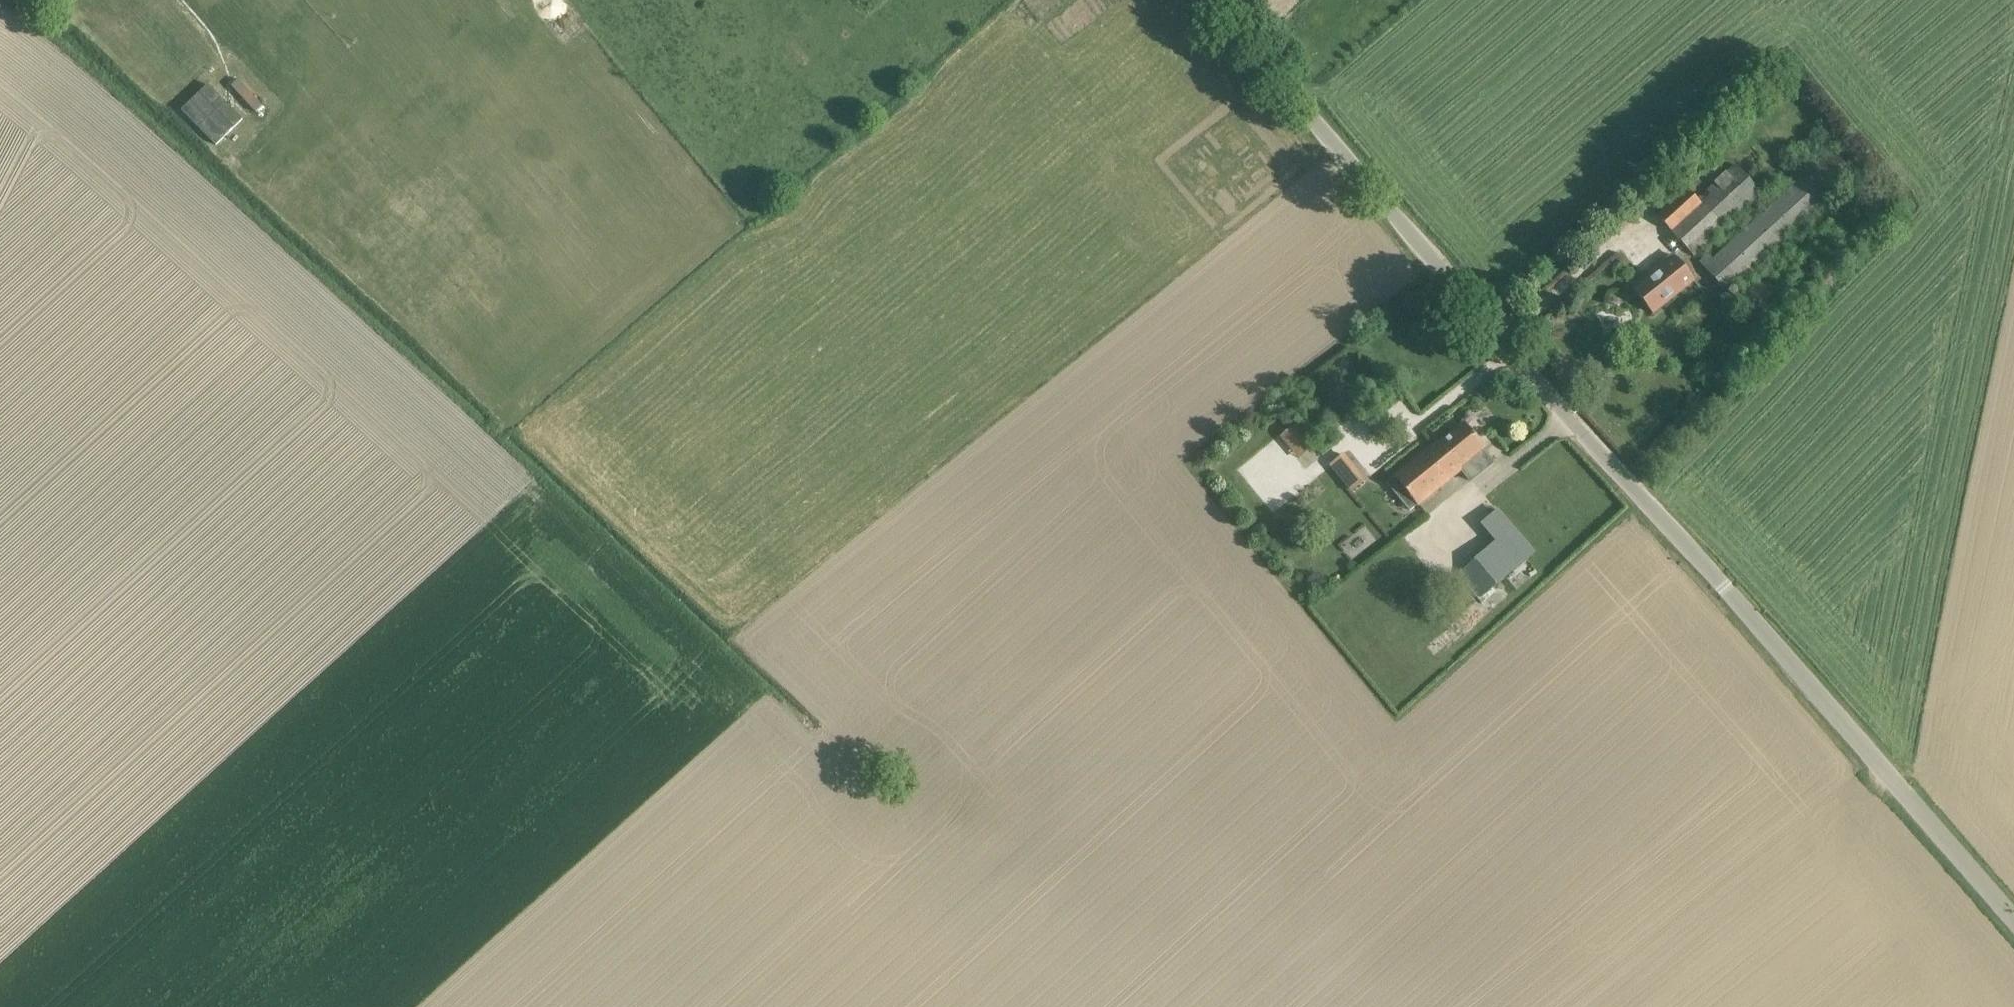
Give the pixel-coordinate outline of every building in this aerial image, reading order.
[(1831,151),(1703,267),(1727,293),(1855,176),(1831,151)] [(1687,190),(1657,217),(1694,257),(1761,194),(1734,165),(1696,200),(1687,190)] [(1648,279),(1634,290),(1653,314),(1693,281),(1671,256),(1646,276),(1648,279)] [(1437,441),(1433,444),(1442,455),(1438,458),(1445,467),(1438,472),(1441,475),(1437,478),(1444,487),(1463,472),(1460,468),(1484,449),(1464,424),(1463,423),(1438,443),(1437,441)] [(1296,425),(1281,437),(1291,450),(1306,437),(1296,425)] [(1396,477),(1388,483),(1410,510),(1417,504),(1420,507),(1444,487),(1437,478),(1441,475),(1438,472),(1445,467),(1438,458),(1442,455),(1433,444),(1395,475),(1396,477)] [(1343,456),(1330,467),(1351,493),(1365,482),(1343,456)] [(1496,543),(1458,574),(1480,600),(1533,555),(1497,512),(1482,525),(1496,543)]
